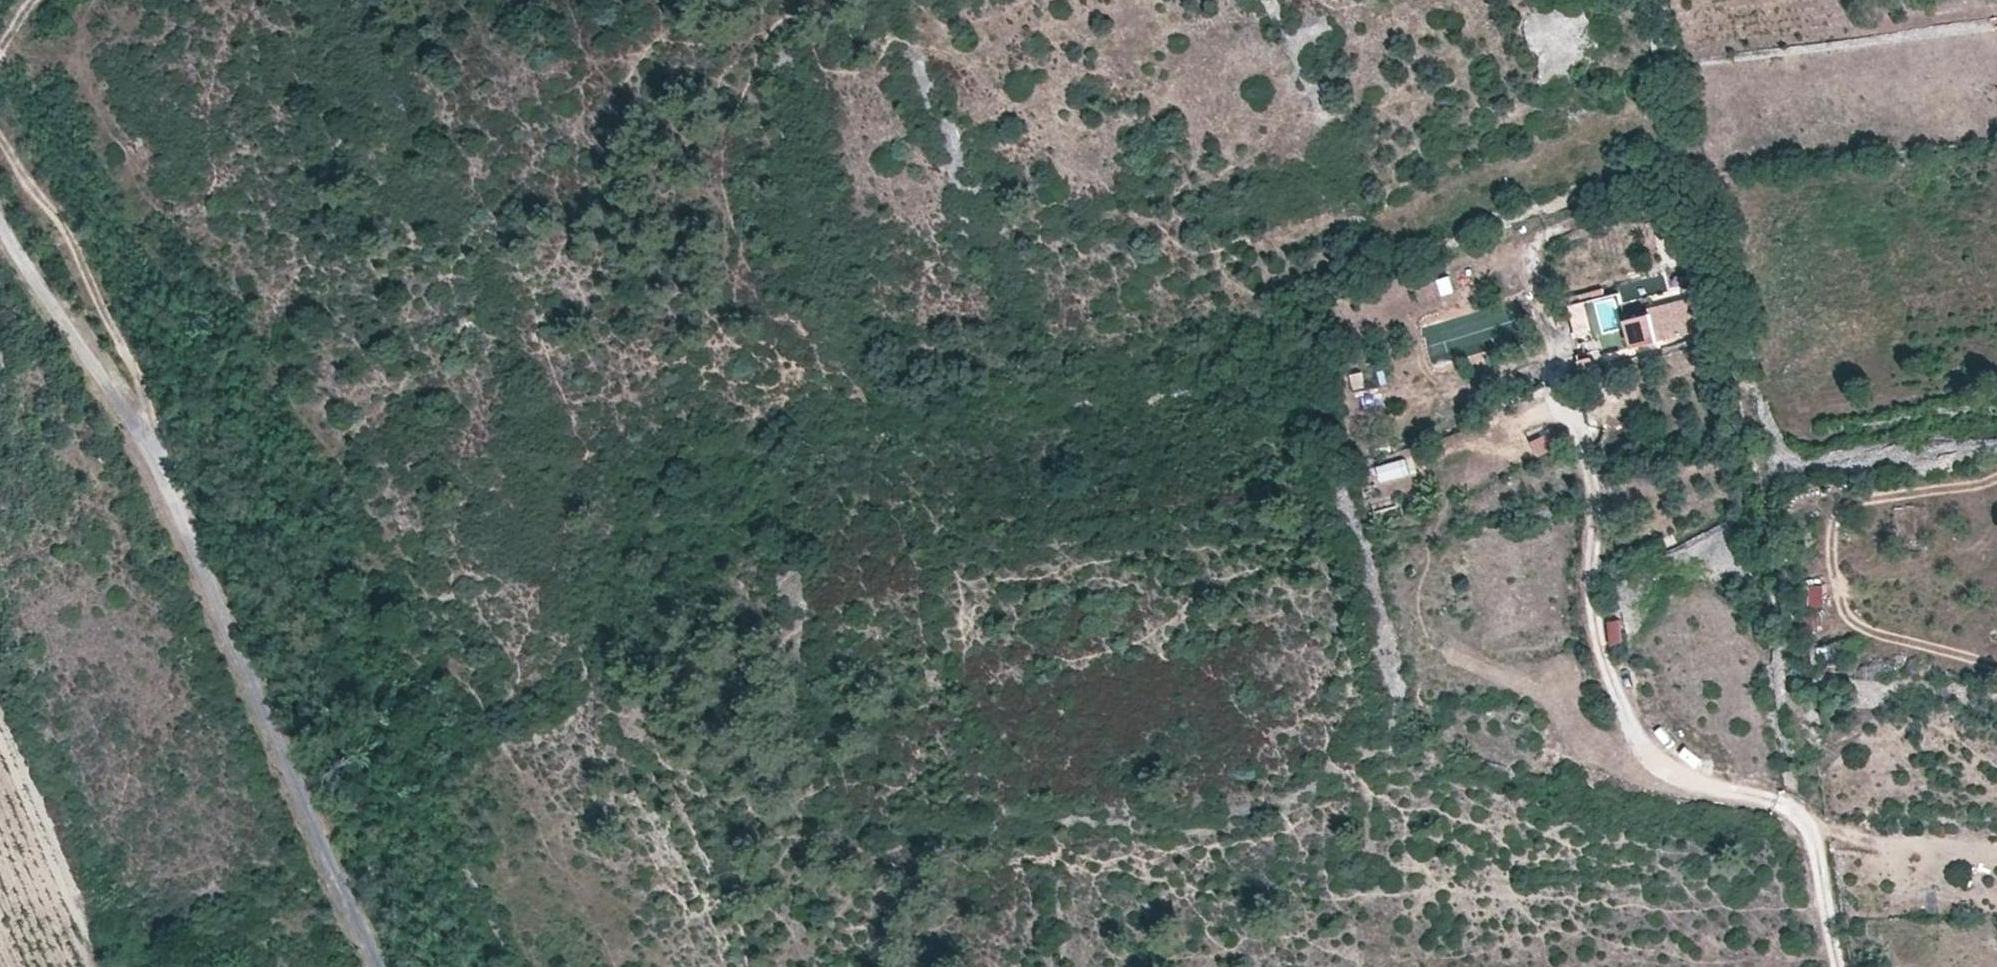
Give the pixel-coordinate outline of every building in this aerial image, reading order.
[(1648,315),(1622,321),(1629,350),(1655,344),(1653,339),(1696,329),(1688,298),(1647,308),(1648,315)] [(1549,430),(1528,442),(1537,458),(1558,446),(1549,430)] [(1374,462),(1377,480),(1413,474),(1410,457),(1374,462)] [(1727,531),(1691,538),(1696,558),(1731,550),(1727,531)] [(1822,581),(1806,582),(1807,607),(1824,606),(1822,581)] [(1605,619),(1608,644),(1625,642),(1622,616),(1605,619)] [(1812,659),(1853,657),(1853,640),(1812,641),(1812,659)]
